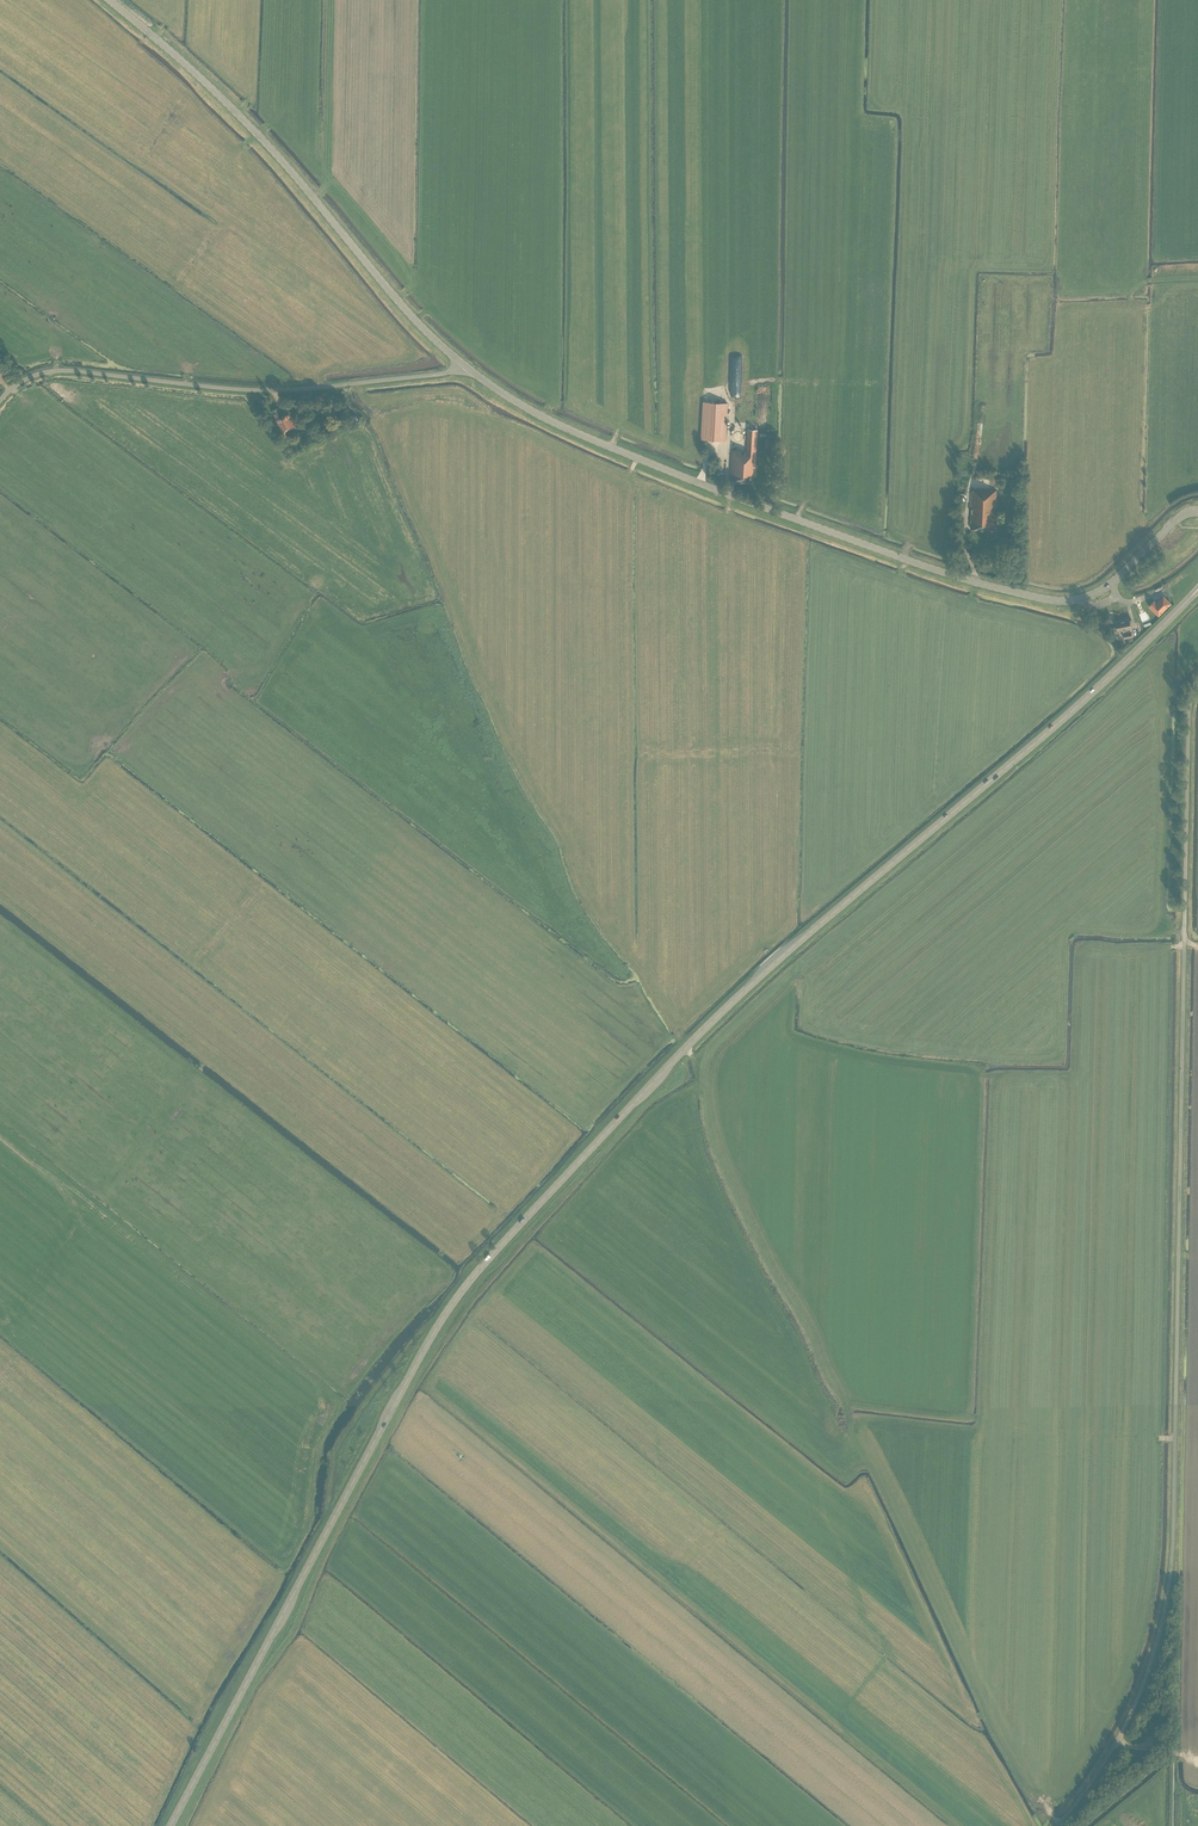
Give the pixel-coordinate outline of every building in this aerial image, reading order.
[(701,439),(725,441),(727,403),(703,402),(701,439)] [(296,428),(289,413),(285,415),(283,411),(280,413),(278,408),(272,411),(276,419),(276,420),(283,434),(296,428)] [(753,483),(754,469),(755,470),(757,430),(748,429),(746,452),(738,451),(739,446),(732,446),(730,481),(737,482),(748,483),(753,483)] [(765,452),(773,453),(775,440),(766,439),(765,452)] [(993,530),(997,530),(997,523),(994,523),(994,519),(995,519),(996,490),(978,490),(978,491),(972,491),(971,529),(972,529),(993,530)] [(1154,600),(1149,606),(1159,616),(1171,603),(1164,596),(1157,603),(1154,600)] [(1140,615),(1143,622),(1148,620),(1146,613),(1140,615)] [(1123,634),(1124,639),(1129,638),(1131,637),(1132,637),(1133,637),(1132,632),(1131,632),(1131,629),(1129,619),(1116,621),(1118,631),(1123,630),(1123,634)]
